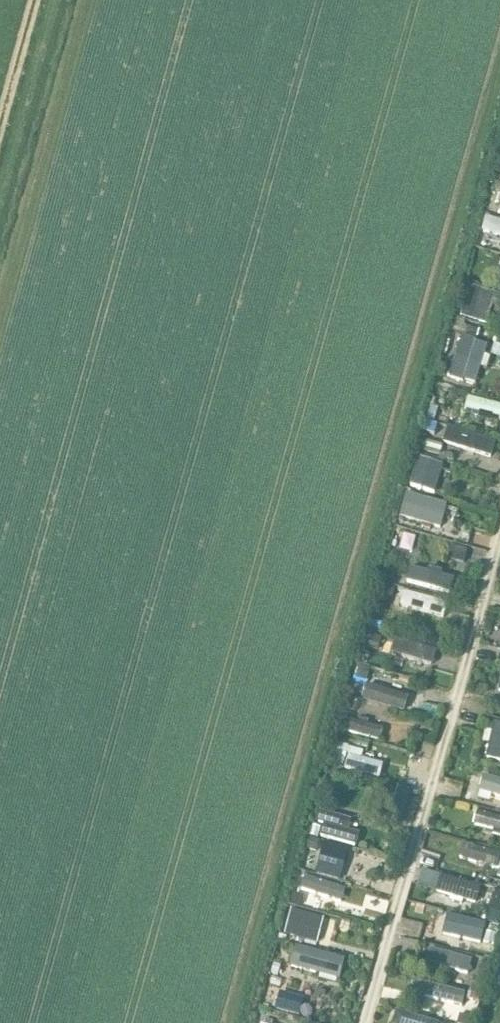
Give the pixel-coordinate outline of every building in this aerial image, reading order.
[(478,241),(499,247),(499,221),(485,217),(478,241)] [(460,316),(486,323),(493,301),(499,304),(499,296),(468,286),(460,316)] [(462,335),(449,374),(479,384),(491,344),(462,335)] [(443,464),(417,457),(408,485),(434,492),(443,464)] [(407,493),(401,516),(441,527),(448,505),(407,493)] [(495,723),(487,756),(499,759),(499,725),(495,723)] [(351,820),(317,811),(311,836),(354,847),(358,833),(348,830),(351,820)] [(348,850),(324,844),(316,875),(339,881),(348,850)] [(321,918),(289,909),(282,935),(314,944),(321,918)] [(416,981),(413,995),(461,1007),(465,994),(464,993),(416,981)] [(274,996),(271,1008),(304,1016),(307,1005),(274,996)] [(393,1022),(435,1022),(397,1011),(393,1022)]
